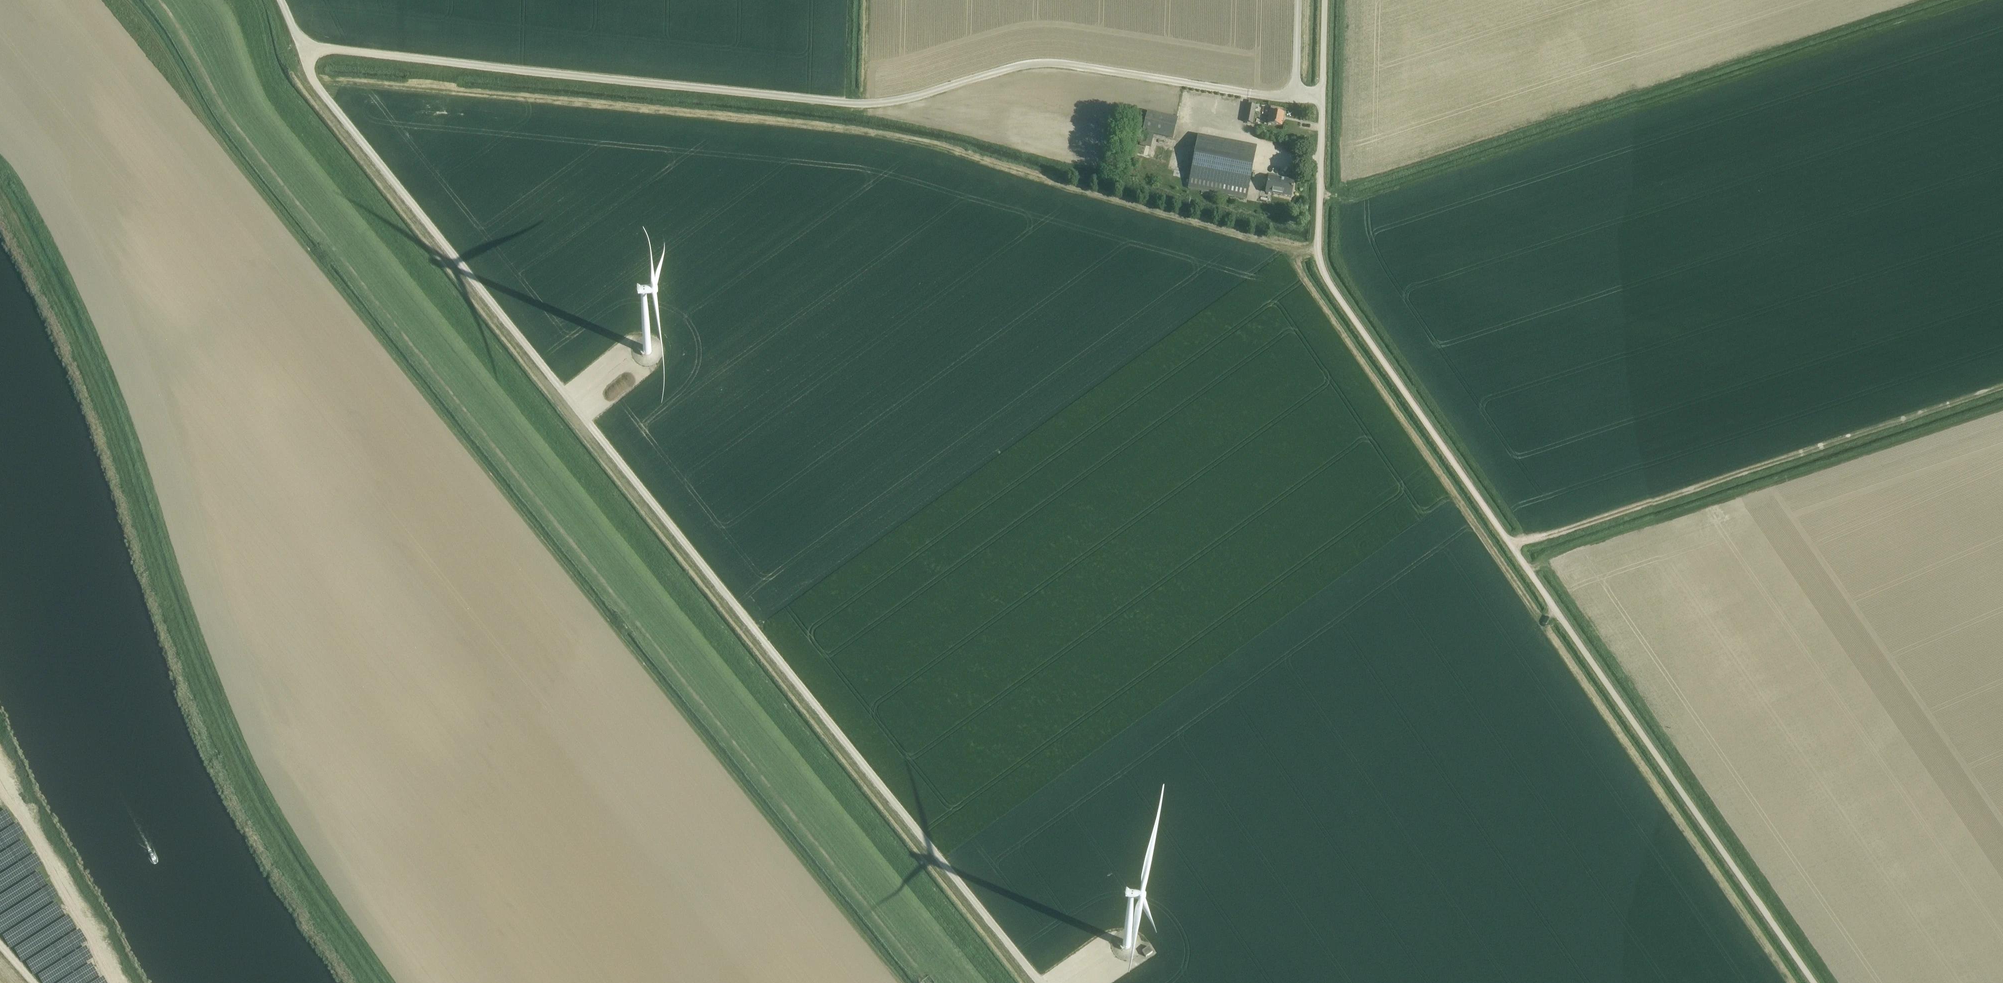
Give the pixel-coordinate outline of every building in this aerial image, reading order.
[(1253,124),(1256,107),(1248,105),(1244,123),(1253,124)] [(1282,128),(1284,114),(1283,114),(1284,111),(1270,108),(1267,125),(1282,128)] [(1173,140),(1178,119),(1147,112),(1142,133),(1173,140)] [(1256,147),(1246,146),(1198,136),(1190,175),(1188,188),(1228,195),(1246,199),(1256,147)] [(1291,198),(1294,183),(1269,178),(1266,193),(1291,198)] [(651,350),(651,349),(650,348),(649,347),(648,347),(647,347),(646,347),(645,347),(644,348),(644,349),(643,350),(643,352),(644,353),(644,354),(645,354),(646,355),(647,355),(649,355),(650,355),(651,354),(651,353),(652,352),(652,351),(651,350)] [(1080,943),(1090,936),(1082,925),(1072,932),(1080,943)] [(1130,944),(1130,943),(1129,942),(1128,941),(1127,941),(1126,941),(1125,941),(1125,942),(1123,942),(1123,943),(1122,944),(1122,946),(1123,947),(1123,948),(1124,949),(1125,949),(1126,950),(1128,949),(1129,949),(1129,948),(1130,947),(1131,946),(1131,945),(1130,944)] [(1153,957),(1160,955),(1158,946),(1151,948),(1153,957)]
